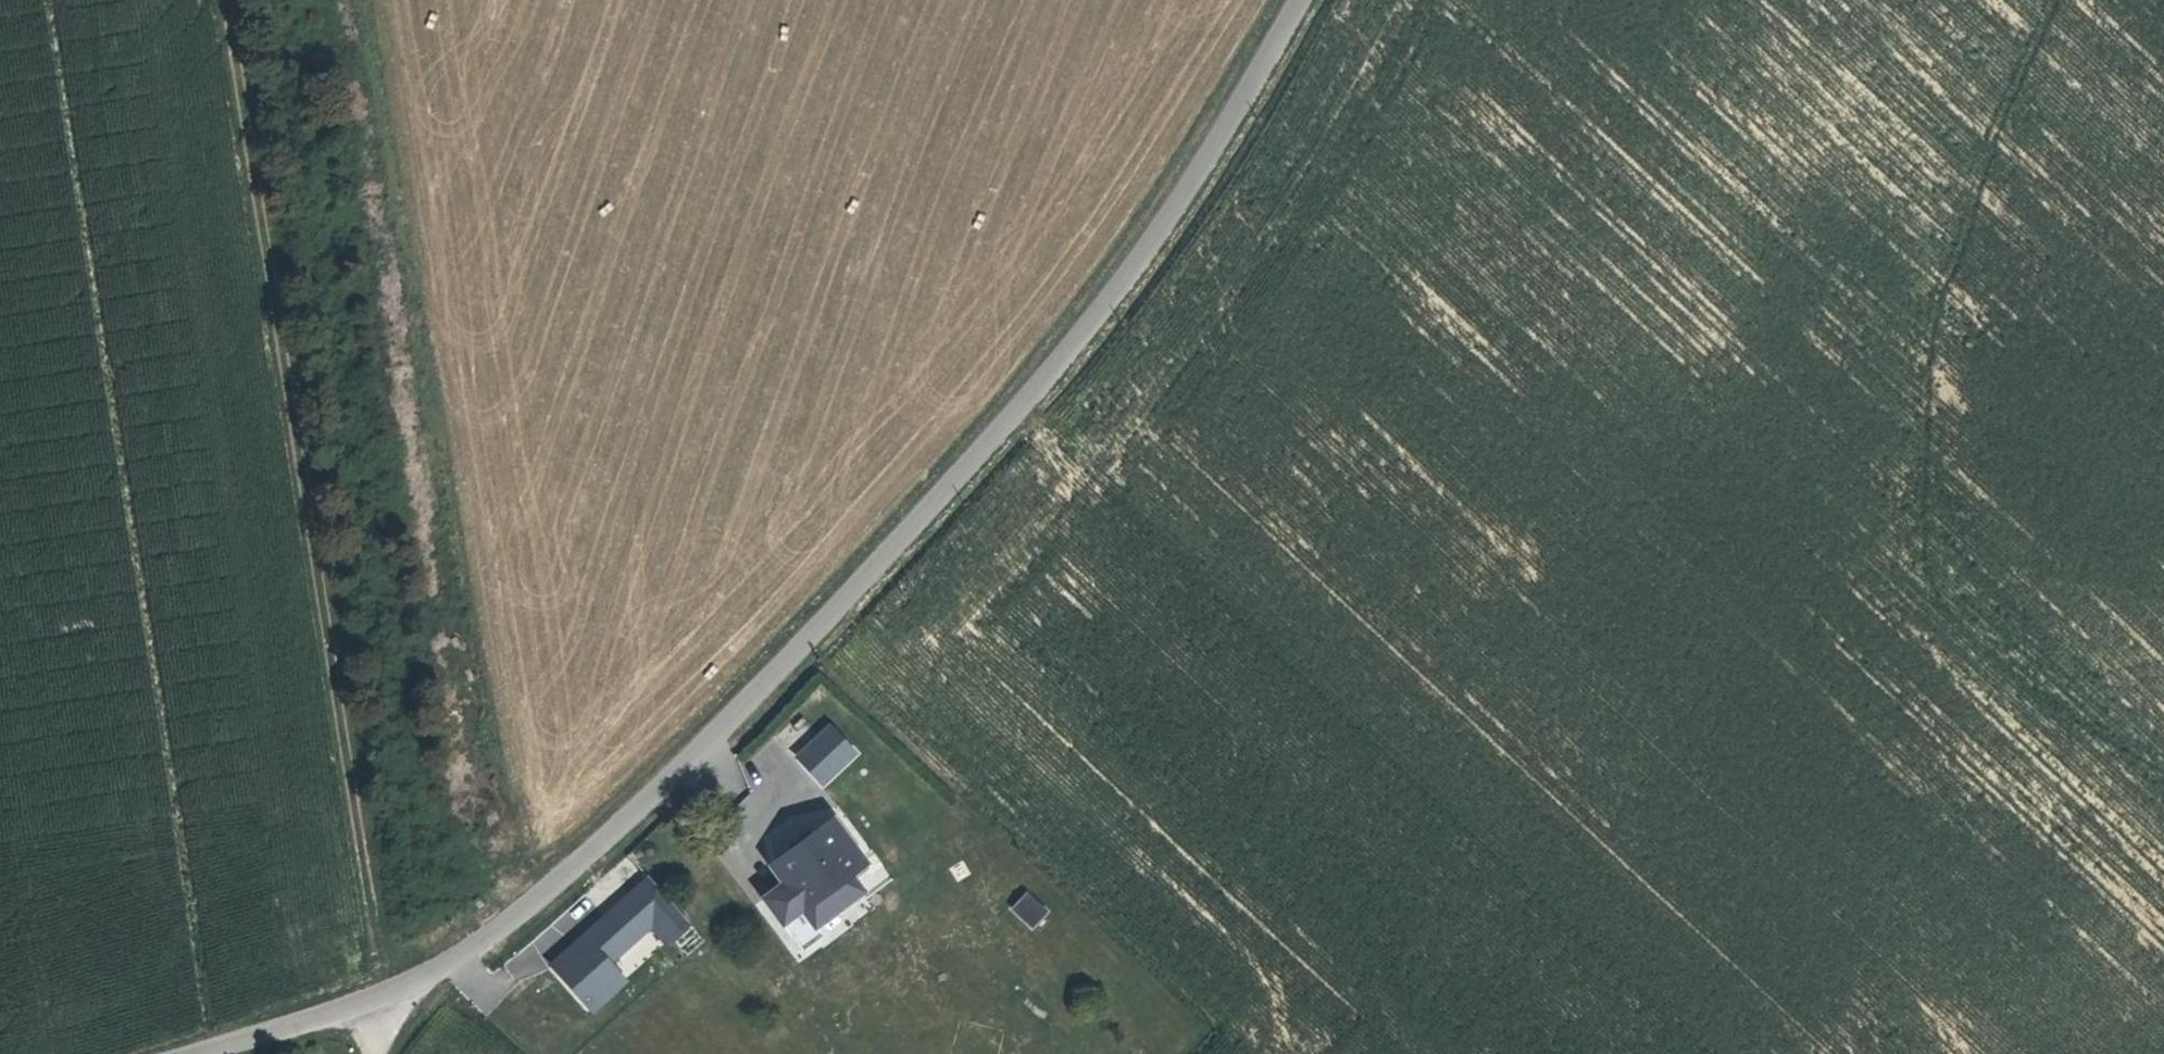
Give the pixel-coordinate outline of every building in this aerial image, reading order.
[(794,943),(857,892),(845,877),(862,864),(829,821),(768,868),(785,888),(762,905),(794,943)] [(1007,909),(1031,929),(1048,909),(1025,889),(1007,909)] [(602,959),(642,918),(624,901),(584,941),(602,959)]
